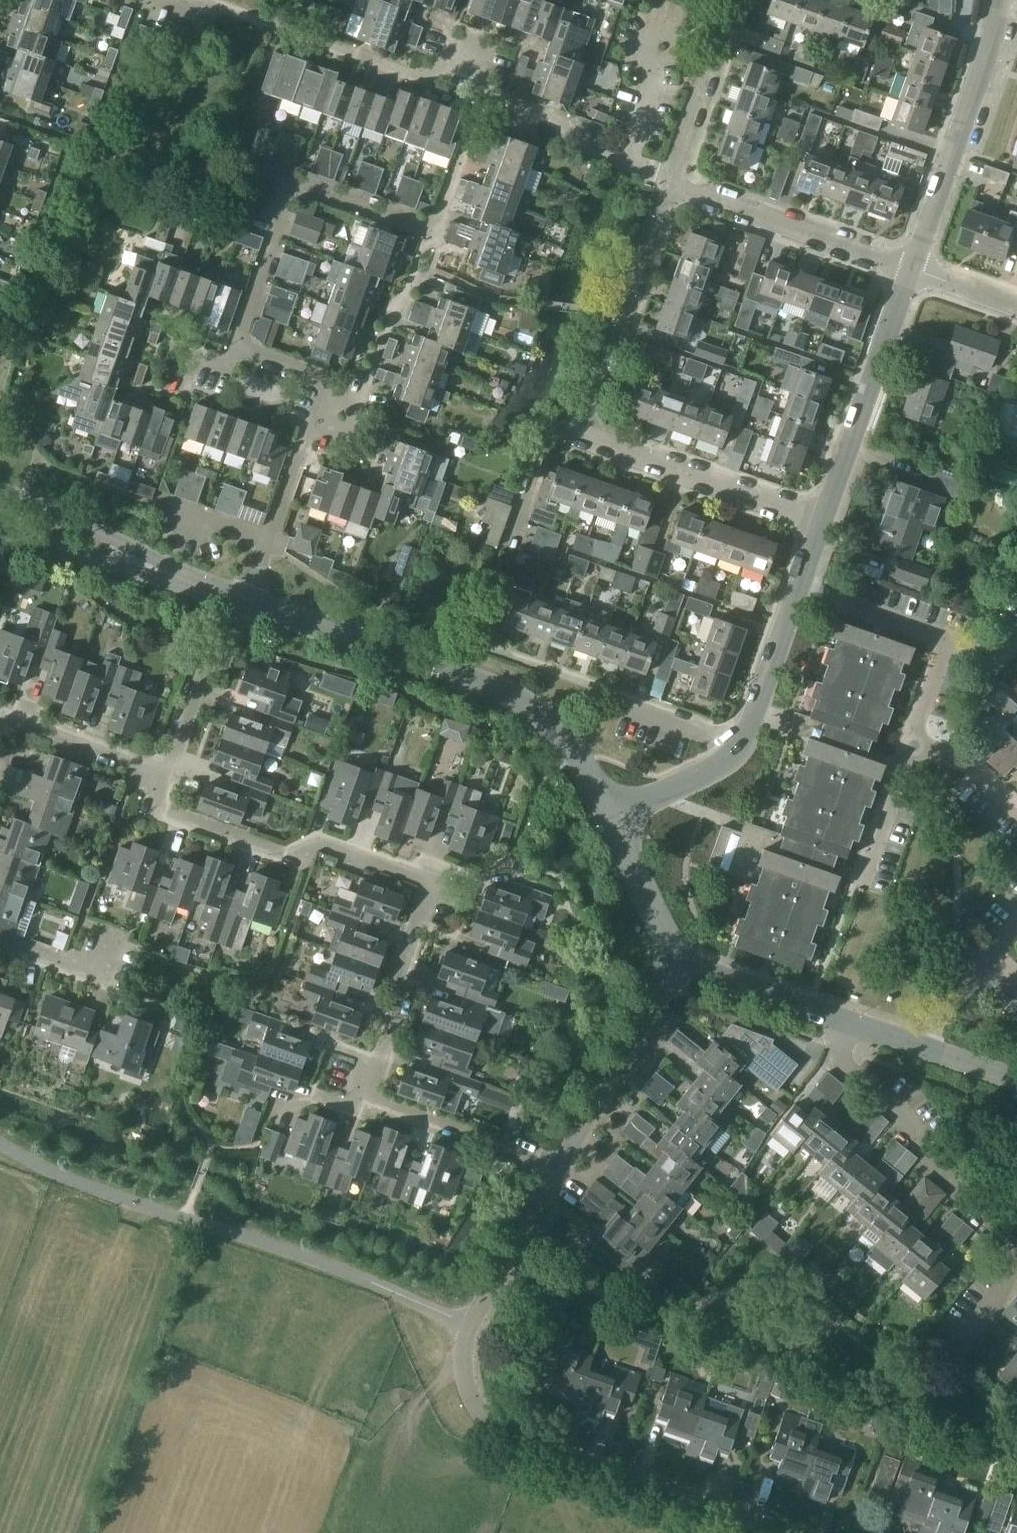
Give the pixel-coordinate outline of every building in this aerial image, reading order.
[(22,3),(59,17),(70,20),(77,1),(75,0),(23,0),(22,3)] [(379,0),(370,0),(364,18),(419,39),(423,28),(405,21),(408,10),(379,0)] [(409,10),(412,0),(388,0),(387,2),(382,0),(379,0),(409,10)] [(431,6),(453,14),(458,0),(433,0),(431,6)] [(469,13),(490,20),(497,0),(473,0),(469,13)] [(520,0),(497,0),(490,20),(510,28),(520,0)] [(510,28),(531,35),(543,0),(520,0),(510,28)] [(531,35),(550,42),(551,42),(558,19),(560,20),(564,8),(567,0),(543,0),(531,35)] [(607,3),(622,8),(625,0),(608,0),(607,3)] [(766,13),(790,22),(797,0),(771,0),(766,13)] [(790,22),(814,30),(824,0),(797,0),(790,22)] [(814,30),(837,38),(848,7),(828,0),(824,0),(814,30)] [(931,10),(938,13),(951,13),(951,0),(931,0),(931,10)] [(18,14),(14,13),(11,23),(52,38),(52,37),(59,17),(22,3),(18,14)] [(124,6),(120,16),(130,19),(133,9),(124,6)] [(861,47),(873,16),(848,7),(837,38),(861,47)] [(581,63),(596,19),(564,8),(560,20),(558,19),(551,42),(550,42),(546,52),(583,65),(584,64),(581,63)] [(905,43),(917,47),(915,51),(946,62),(954,38),(929,29),(934,17),(916,11),(905,43)] [(110,12),(106,23),(114,25),(126,29),(130,19),(120,16),(110,12)] [(398,41),(416,47),(419,39),(364,18),(356,39),(393,53),(398,41)] [(159,43),(170,47),(179,25),(168,21),(163,33),(159,43)] [(207,47),(216,25),(205,21),(197,43),(207,47)] [(7,45),(18,49),(55,62),(63,41),(52,37),(52,38),(11,23),(7,34),(10,35),(7,45)] [(114,25),(111,35),(123,39),(126,29),(114,25)] [(141,25),(133,47),(144,51),(152,29),(141,25)] [(190,29),(179,25),(170,47),(181,52),(186,39),(190,29)] [(163,33),(152,29),(144,51),(155,55),(159,43),(163,33)] [(779,53),(783,41),(759,33),(755,45),(779,53)] [(808,46),(798,43),(792,58),(803,62),(803,59),(808,46)] [(106,57),(115,60),(119,50),(110,46),(106,57)] [(808,46),(803,59),(803,62),(813,65),(818,50),(808,46)] [(48,82),(55,62),(18,49),(15,59),(11,58),(8,67),(48,82)] [(275,50),(261,91),(282,98),(296,58),(275,50)] [(749,62),(741,86),(772,97),(780,74),(809,83),(813,72),(754,51),(750,62),(749,62)] [(907,75),(938,85),(946,62),(915,51),(907,75)] [(530,58),(521,54),(518,65),(576,86),(583,65),(546,52),(543,63),(540,62),(536,71),(527,68),(530,58)] [(878,54),(875,64),(891,69),(894,60),(878,54)] [(862,83),(870,59),(858,55),(850,79),(862,83)] [(115,60),(106,57),(103,67),(112,70),(115,60)] [(296,58),(282,98),(302,106),(317,65),(296,58)] [(891,69),(875,64),(872,73),(888,78),(891,69)] [(317,65),(302,106),(323,113),(337,72),(317,65)] [(514,75),(535,82),(531,94),(568,107),(576,86),(518,65),(514,75)] [(3,90),(31,100),(28,109),(51,118),(55,105),(42,100),(48,82),(8,67),(4,78),(7,79),(3,90)] [(338,73),(337,72),(323,113),(343,120),(355,86),(336,79),(338,73)] [(899,98),(929,109),(938,85),(907,75),(899,98)] [(343,120),(339,131),(359,139),(363,127),(375,93),(355,86),(343,120)] [(733,109),(764,120),(772,97),(741,86),(733,109)] [(95,88),(92,97),(101,101),(105,90),(96,87),(95,88)] [(394,100),(375,93),(363,127),(383,135),(399,90),(398,89),(394,100)] [(419,97),(399,90),(383,135),(398,140),(403,142),(419,97)] [(101,101),(92,97),(89,107),(97,110),(101,101)] [(419,97),(403,142),(424,149),(440,104),(419,97)] [(890,122),(921,133),(929,109),(899,98),(890,122)] [(440,104),(424,149),(450,159),(456,144),(451,142),(462,112),(440,104)] [(878,130),(882,118),(855,108),(850,120),(878,130)] [(725,132),(756,143),(764,120),(733,109),(725,132)] [(793,158),(804,163),(796,185),(821,193),(831,163),(809,155),(823,117),(810,112),(801,136),(801,137),(793,158)] [(784,117),(781,126),(795,131),(799,122),(784,117)] [(271,129),(260,125),(251,151),(262,155),(269,135),(271,129)] [(795,131),(781,126),(777,136),(792,141),(795,131)] [(845,168),(831,163),(821,193),(844,202),(855,171),(856,171),(864,149),(862,149),(868,133),(858,130),(852,145),(853,145),(845,168)] [(269,135),(262,155),(282,162),(291,136),(281,132),(279,138),(269,135)] [(716,156),(747,167),(756,143),(725,132),(716,156)] [(862,149),(864,149),(872,152),(877,136),(868,133),(862,149)] [(497,145),(493,144),(490,154),(530,168),(538,147),(501,134),(497,145)] [(293,166),(303,140),(291,136),(282,162),(293,166)] [(484,141),(475,138),(472,147),(481,151),(484,141)] [(6,166),(13,145),(0,140),(0,164),(6,166)] [(923,167),(928,154),(891,142),(887,154),(910,162),(923,167)] [(321,146),(311,172),(323,177),(332,150),(321,146)] [(32,147),(28,157),(37,160),(41,150),(32,147)] [(468,158),(490,165),(486,175),(523,189),(530,168),(490,154),(481,151),(472,147),(468,158)] [(333,180),(343,154),(332,150),(323,177),(333,180)] [(785,181),(794,156),(782,152),(773,177),(785,181)] [(361,160),(352,187),(363,191),(372,164),(361,160)] [(374,195),(383,168),(372,164),(363,191),(374,195)] [(986,165),(982,177),(1007,186),(1011,174),(986,165)] [(882,169),(878,179),(867,210),(891,219),(895,207),(906,211),(914,188),(904,185),(906,177),(882,169)] [(856,171),(855,171),(844,202),(867,210),(878,179),(856,171)] [(403,175),(393,202),(403,205),(413,179),(403,175)] [(457,188),(466,192),(475,194),(475,195),(515,209),(523,189),(486,175),(482,185),(479,184),(479,183),(470,180),(469,181),(461,178),(457,188)] [(246,189),(273,199),(277,188),(250,178),(246,189)] [(415,210),(425,183),(413,179),(403,205),(415,210)] [(453,198),(463,202),(466,192),(457,188),(453,198)] [(34,199),(44,202),(47,192),(38,189),(34,199)] [(243,200),(258,206),(269,210),(273,199),(246,189),(243,200)] [(466,192),(463,202),(468,203),(471,205),(475,206),(471,217),(520,234),(521,233),(508,228),(515,209),(475,195),(475,194),(466,192)] [(243,200),(232,196),(227,208),(254,217),(258,206),(243,200)] [(44,202),(34,199),(31,209),(40,212),(44,202)] [(975,199),(959,244),(983,252),(995,218),(981,213),(985,202),(975,199)] [(223,219),(250,228),(254,217),(227,208),(223,219)] [(983,252),(1006,261),(1011,249),(1016,251),(1016,212),(1013,211),(1009,223),(995,218),(983,252)] [(323,221),(298,212),(294,224),(319,232),(323,221)] [(480,231),(476,229),(473,239),(513,254),(520,234),(471,217),(483,222),(480,231)] [(216,230),(219,222),(210,219),(207,227),(216,230)] [(449,230),(458,234),(461,224),(452,221),(449,230)] [(216,230),(226,234),(225,239),(235,242),(240,228),(219,222),(216,230)] [(290,234),(316,243),(319,232),(294,224),(290,234)] [(406,239),(369,225),(361,247),(402,261),(405,251),(402,250),(406,239)] [(698,237),(689,233),(681,257),(711,268),(723,234),(701,227),(698,237)] [(240,228),(235,242),(259,251),(264,237),(240,228)] [(33,233),(24,230),(21,240),(29,243),(33,233)] [(501,287),(505,275),(513,254),(473,239),(458,234),(449,230),(445,241),(472,250),(468,261),(484,267),(479,279),(501,287)] [(146,236),(143,245),(153,249),(156,239),(146,236)] [(160,262),(148,295),(149,295),(168,302),(180,269),(183,257),(171,253),(174,245),(156,239),(153,249),(164,252),(160,262)] [(29,243),(21,240),(18,250),(26,253),(29,243)] [(354,267),(380,277),(380,278),(391,282),(395,270),(398,271),(402,261),(361,247),(354,266),(354,267)] [(310,262),(284,253),(280,263),(306,273),(310,262)] [(122,299),(108,294),(108,295),(145,307),(149,295),(148,295),(160,262),(138,254),(122,299)] [(758,258),(745,254),(737,277),(749,282),(750,281),(753,273),(758,258)] [(703,291),(702,292),(723,298),(736,304),(741,292),(706,281),(711,268),(681,257),(673,280),(703,291)] [(326,280),(336,283),(373,297),(377,298),(380,288),(377,287),(380,278),(380,277),(354,267),(334,260),(326,280)] [(769,262),(764,276),(753,273),(750,281),(749,282),(744,297),(779,309),(782,301),(793,270),(769,262)] [(276,275),(302,284),(306,273),(280,263),(276,275)] [(180,269),(168,302),(189,309),(200,276),(180,269)] [(793,270),(782,301),(783,301),(805,309),(816,279),(793,270)] [(189,309),(208,316),(205,324),(206,324),(220,283),(200,276),(189,309)] [(6,292),(10,282),(0,278),(0,289),(6,292)] [(805,309),(801,321),(825,329),(829,317),(840,287),(816,279),(805,309)] [(703,291),(673,280),(665,303),(695,314),(702,292),(703,291)] [(228,332),(243,291),(220,283),(206,324),(228,332)] [(377,298),(373,297),(336,283),(329,304),(366,318),(370,307),(373,308),(377,298)] [(271,290),(269,294),(265,305),(291,314),(299,293),(272,284),(271,290)] [(840,287),(829,317),(848,324),(847,336),(860,341),(870,313),(858,309),(863,295),(840,287)] [(415,301),(412,312),(421,314),(430,317),(470,332),(481,336),(489,314),(478,310),(482,299),(456,289),(452,300),(442,296),(437,308),(415,301)] [(145,307),(108,295),(101,314),(142,328),(145,318),(141,317),(145,307)] [(719,307),(733,312),(736,304),(723,298),(719,307)] [(656,327),(686,338),(695,314),(665,303),(656,327)] [(366,318),(329,304),(321,325),(362,340),(366,329),(362,327),(366,318)] [(265,305),(262,312),(261,316),(287,325),(291,314),(265,305)] [(408,321),(418,324),(421,314),(412,312),(408,321)] [(142,328),(101,314),(94,335),(131,348),(135,337),(138,339),(142,328)] [(415,334),(415,335),(452,349),(463,353),(470,332),(430,317),(421,314),(418,324),(427,327),(430,328),(426,338),(415,334)] [(163,325),(154,322),(151,332),(160,335),(163,325)] [(329,362),(332,352),(351,359),(354,348),(358,350),(362,340),(321,325),(310,356),(329,362)] [(929,360),(954,369),(957,358),(990,369),(999,342),(956,327),(947,353),(933,348),(929,360)] [(797,332),(788,328),(782,344),(792,347),(793,343),(797,332)] [(160,335),(151,332),(147,342),(156,345),(160,335)] [(797,332),(793,343),(792,347),(802,350),(807,335),(797,332)] [(131,348),(94,335),(86,356),(127,370),(131,359),(127,358),(131,348)] [(411,345),(408,343),(404,354),(445,369),(452,350),(462,354),(463,353),(415,335),(411,345)] [(398,341),(389,337),(386,348),(395,351),(398,341)] [(699,341),(695,353),(718,362),(723,364),(727,351),(722,350),(699,341)] [(839,364),(843,351),(820,343),(816,355),(839,364)] [(650,344),(650,345),(646,357),(669,365),(673,353),(650,344)] [(790,391),(790,392),(821,403),(829,380),(810,373),(815,360),(775,347),(770,359),(788,365),(780,388),(790,391)] [(383,357),(392,360),(395,351),(386,348),(383,357)] [(401,374),(397,373),(397,374),(438,388),(445,369),(404,354),(400,364),(404,366),(401,374)] [(127,370),(86,356),(79,376),(116,388),(120,379),(123,380),(127,370)] [(697,361),(687,358),(682,374),(691,377),(695,365),(697,361)] [(924,376),(918,374),(903,415),(933,425),(946,385),(948,386),(954,369),(929,360),(924,376)] [(697,361),(695,365),(691,377),(701,381),(707,364),(697,361)] [(149,366),(140,363),(136,373),(145,376),(149,366)] [(393,396),(411,402),(406,416),(425,423),(430,409),(434,398),(447,403),(451,393),(438,388),(397,374),(387,371),(379,368),(375,378),(397,386),(393,396)] [(623,397),(630,400),(625,413),(648,421),(660,391),(642,384),(646,373),(633,369),(623,397)] [(133,383),(142,386),(145,376),(136,373),(133,383)] [(71,427),(97,436),(98,436),(111,398),(113,399),(116,388),(79,376),(79,377),(52,393),(80,402),(71,427)] [(756,382),(744,378),(735,402),(747,407),(756,382)] [(672,430),(683,399),(660,391),(648,421),(672,430)] [(782,416),(813,427),(821,403),(790,392),(782,416)] [(757,396),(753,406),(769,411),(773,402),(757,396)] [(98,436),(97,436),(95,445),(116,452),(121,440),(120,440),(132,405),(113,399),(111,398),(98,436)] [(683,399),(672,430),(695,438),(706,407),(683,399)] [(196,403),(184,437),(205,444),(217,411),(196,403)] [(120,440),(121,440),(140,447),(154,406),(153,406),(151,412),(132,405),(120,440)] [(140,447),(138,452),(157,458),(158,453),(167,456),(169,457),(175,438),(173,438),(168,436),(176,414),(154,406),(140,447)] [(769,411),(753,406),(750,416),(766,421),(769,411)] [(719,447),(731,416),(706,407),(695,438),(719,447)] [(217,411),(205,444),(225,451),(237,418),(217,411)] [(774,439),(804,450),(813,427),(782,416),(774,439)] [(237,418),(225,451),(246,458),(258,425),(237,418)] [(279,433),(258,425),(246,458),(255,462),(252,471),(277,480),(288,447),(275,443),(279,433)] [(743,456),(752,431),(740,427),(731,452),(743,456)] [(451,431),(448,441),(457,444),(460,434),(451,431)] [(765,463),(796,474),(804,450),(774,439),(765,463)] [(427,475),(428,473),(442,478),(449,459),(398,441),(394,452),(390,451),(387,461),(427,475)] [(95,446),(85,443),(82,452),(92,455),(95,446)] [(387,461),(383,471),(386,473),(383,483),(420,496),(430,499),(432,500),(439,502),(446,482),(439,480),(427,475),(387,461)] [(321,466),(307,506),(328,514),(342,473),(321,466)] [(556,473),(545,469),(528,518),(553,528),(558,514),(553,513),(557,501),(571,506),(582,475),(558,466),(556,473)] [(183,468),(175,495),(186,499),(195,472),(183,468)] [(104,483),(107,474),(98,471),(95,480),(104,483)] [(198,503),(207,476),(195,472),(186,499),(198,503)] [(956,498),(961,482),(931,472),(925,488),(956,498)] [(344,474),(342,473),(328,514),(349,521),(361,486),(342,480),(344,474)] [(107,474),(104,483),(125,491),(128,481),(109,474),(107,474)] [(571,506),(566,520),(576,523),(581,509),(594,514),(605,483),(582,475),(571,506)] [(151,500),(155,489),(129,479),(128,481),(125,491),(151,500)] [(880,513),(920,527),(934,532),(946,497),(932,493),(931,496),(891,482),(880,513)] [(225,483),(216,510),(226,513),(236,487),(225,483)] [(379,493),(382,494),(369,529),(370,529),(374,518),(394,525),(401,505),(426,513),(424,520),(432,523),(435,514),(435,512),(427,510),(430,499),(420,496),(383,483),(379,493)] [(617,523),(628,492),(605,483),(594,514),(617,523)] [(488,497),(510,505),(514,493),(492,485),(488,497)] [(349,521),(345,532),(365,539),(369,529),(382,494),(379,493),(361,486),(349,521)] [(236,487),(226,513),(263,525),(267,513),(242,505),(247,491),(236,487)] [(628,492),(617,523),(610,543),(622,547),(629,527),(641,531),(652,500),(628,492)] [(487,507),(482,521),(490,523),(492,524),(486,542),(497,546),(512,506),(510,505),(488,497),(485,506),(487,507)] [(432,500),(430,499),(427,510),(435,512),(439,502),(432,500)] [(670,539),(668,538),(663,549),(677,554),(680,545),(693,550),(705,519),(681,510),(670,539)] [(920,527),(880,513),(869,544),(909,558),(920,527)] [(435,514),(432,523),(432,524),(455,532),(458,522),(435,514)] [(716,558),(728,527),(705,519),(693,550),(716,558)] [(291,536),(291,537),(287,547),(312,557),(321,530),(307,525),(299,529),(295,538),(291,536)] [(532,538),(556,546),(560,534),(537,526),(532,538)] [(740,567),(751,535),(728,527),(716,558),(740,567)] [(586,537),(577,533),(571,549),(581,552),(582,549),(586,537)] [(764,575),(775,544),(751,535),(740,567),(764,575)] [(586,537),(582,549),(581,552),(590,556),(596,540),(586,537)] [(532,538),(530,545),(528,550),(551,558),(556,546),(532,538)] [(405,546),(397,571),(396,573),(409,578),(418,550),(405,546)] [(650,550),(638,546),(630,570),(641,574),(643,571),(650,550)] [(650,550),(643,571),(641,574),(654,578),(663,555),(650,550)] [(323,560),(324,560),(320,574),(328,580),(337,555),(326,551),(323,560)] [(346,558),(337,555),(328,580),(347,592),(353,575),(342,571),(346,558)] [(578,558),(569,555),(563,570),(573,574),(578,560),(578,558)] [(578,558),(578,560),(573,574),(582,577),(588,562),(578,558)] [(925,587),(930,571),(900,561),(894,577),(925,587)] [(625,575),(615,571),(610,587),(620,590),(624,578),(625,575)] [(625,575),(624,578),(620,590),(629,593),(634,578),(625,575)] [(699,577),(694,592),(694,593),(703,596),(705,592),(709,581),(699,577)] [(709,581),(705,592),(703,596),(713,599),(719,584),(709,581)] [(525,632),(536,601),(539,595),(505,583),(498,603),(508,606),(502,623),(525,632)] [(663,613),(660,612),(653,630),(670,636),(685,594),(671,590),(671,591),(663,613)] [(727,604),(751,613),(756,599),(732,591),(727,604)] [(706,616),(709,617),(713,605),(689,596),(685,608),(706,616)] [(561,609),(560,609),(549,640),(572,649),(588,606),(565,598),(561,609)] [(536,601),(525,632),(549,640),(560,609),(536,601)] [(20,684),(31,653),(42,657),(52,629),(53,630),(59,615),(35,606),(30,622),(24,638),(1,630),(0,632),(0,676),(20,684)] [(613,614),(588,606),(572,649),(596,657),(607,625),(609,626),(613,614)] [(736,654),(745,630),(709,617),(706,616),(697,640),(707,643),(736,654)] [(903,662),(909,664),(915,647),(837,620),(831,637),(837,639),(834,648),(828,646),(822,664),(828,666),(822,683),(816,681),(810,697),(816,699),(810,717),(799,713),(793,733),(808,738),(802,754),(808,756),(804,765),(799,763),(793,780),(798,782),(792,799),(787,797),(781,814),(786,816),(780,833),(745,821),(741,832),(722,825),(707,868),(750,883),(745,899),(751,901),(745,918),(739,916),(733,933),(738,935),(734,946),(801,970),(805,958),(811,960),(816,943),(811,941),(817,924),(822,926),(828,909),(823,908),(829,890),(835,892),(841,875),(832,872),(835,863),(844,866),(853,839),(858,841),(864,824),(859,823),(865,805),(870,807),(876,791),(870,789),(874,779),(880,781),(886,764),(866,757),(872,740),(876,741),(882,722),(888,724),(894,708),(888,706),(894,689),(899,690),(905,674),(900,672),(903,662)] [(631,634),(609,626),(607,625),(596,657),(619,665),(631,634)] [(66,700),(77,669),(78,670),(82,658),(58,650),(64,633),(53,630),(52,629),(42,657),(53,661),(42,691),(66,700)] [(643,674),(654,642),(631,634),(619,665),(643,674)] [(677,642),(667,638),(661,654),(671,657),(672,656),(677,642)] [(699,666),(697,665),(697,666),(728,677),(736,654),(707,643),(699,666)] [(108,693),(118,665),(121,657),(113,654),(110,662),(107,661),(105,666),(82,658),(78,670),(77,669),(66,700),(62,711),(87,720),(98,689),(108,693)] [(670,668),(693,676),(688,690),(719,701),(728,677),(697,666),(697,665),(672,656),(671,657),(661,654),(652,678),(665,682),(670,668)] [(108,693),(119,697),(108,727),(134,736),(136,728),(146,732),(158,698),(135,690),(141,673),(118,665),(108,693)] [(239,693),(269,704),(265,714),(293,724),(301,702),(285,696),(289,683),(287,682),(291,673),(270,666),(267,675),(247,668),(239,693)] [(1016,692),(1016,680),(1010,673),(1004,680),(1016,692)] [(988,697),(1003,711),(1014,720),(1016,720),(1016,719),(1016,692),(1004,680),(988,697)] [(1003,711),(985,730),(1003,746),(1015,734),(1016,734),(1016,733),(1016,721),(1016,720),(1014,720),(1003,711)] [(309,713),(305,726),(325,733),(330,720),(309,713)] [(262,725),(231,715),(222,739),(263,753),(267,740),(285,746),(293,724),(265,714),(262,725)] [(990,760),(1007,776),(1016,765),(1016,735),(1016,734),(1015,734),(1003,746),(996,754),(990,760)] [(214,763),(244,774),(240,784),(268,794),(273,783),(255,776),(263,753),(222,739),(214,763)] [(43,777),(27,772),(23,784),(77,802),(89,768),(51,754),(43,777)] [(320,805),(330,808),(327,817),(353,826),(364,795),(374,799),(389,757),(383,755),(378,769),(362,763),(361,767),(337,758),(332,771),(320,805)] [(385,802),(374,834),(399,843),(403,831),(413,800),(416,790),(419,783),(406,779),(391,774),(396,761),(391,759),(391,757),(389,757),(374,799),(385,802)] [(440,798),(416,790),(413,800),(403,831),(426,839),(437,809),(448,813),(458,785),(446,781),(440,798)] [(27,822),(27,823),(51,831),(51,833),(65,837),(77,802),(23,784),(19,795),(35,800),(32,810),(27,822)] [(236,795),(206,784),(197,809),(239,824),(244,811),(260,817),(268,794),(240,784),(236,795)] [(448,813),(459,817),(448,847),(473,856),(476,848),(486,851),(498,818),(474,810),(480,793),(458,785),(448,813)] [(10,829),(2,826),(0,831),(0,851),(2,852),(2,851),(40,865),(51,833),(51,831),(27,823),(27,822),(14,817),(10,829)] [(109,881),(132,889),(126,906),(148,914),(158,886),(148,882),(158,852),(133,843),(130,851),(121,848),(109,881)] [(2,852),(0,857),(0,889),(28,899),(40,865),(2,851),(2,852)] [(232,865),(207,857),(203,868),(204,868),(193,898),(194,899),(207,904),(201,920),(208,923),(203,937),(217,942),(233,900),(221,896),(232,865)] [(194,899),(193,898),(204,868),(203,868),(180,859),(169,890),(158,886),(148,914),(171,922),(177,905),(191,910),(194,899)] [(243,903),(233,900),(217,942),(240,951),(245,936),(251,920),(275,927),(287,894),(276,890),(279,882),(254,873),(243,903)] [(356,895),(339,889),(331,912),(359,921),(363,911),(393,921),(402,897),(360,882),(356,895)] [(519,897),(488,886),(479,911),(521,925),(525,913),(543,920),(551,896),(549,895),(523,886),(519,897)] [(24,937),(36,902),(28,899),(0,889),(0,928),(24,937)] [(471,935),(502,946),(497,958),(524,967),(524,966),(527,967),(535,942),(517,936),(521,925),(479,911),(471,935)] [(331,912),(327,923),(337,926),(329,950),(336,952),(377,967),(386,943),(355,932),(359,921),(331,912)] [(306,981),(334,991),(338,980),(369,991),(377,967),(336,952),(327,975),(310,969),(306,981)] [(438,976),(468,987),(464,998),(492,1008),(492,1007),(496,996),(480,990),(488,967),(447,952),(438,976)] [(302,993),(319,998),(310,1023),(352,1038),(361,1013),(330,1002),(334,991),(306,981),(302,993)] [(2,1037),(8,1020),(10,1021),(9,1026),(16,1028),(18,1023),(25,1002),(3,994),(5,987),(0,985),(0,1036),(2,1037)] [(39,1021),(35,1033),(44,1036),(63,1042),(59,1055),(61,1061),(68,1063),(73,1061),(74,1059),(88,1064),(98,1034),(86,1030),(92,1012),(47,997),(39,1021)] [(460,1009),(430,998),(421,1022),(476,1042),(481,1029),(498,1035),(506,1012),(492,1007),(492,1008),(464,998),(460,1009)] [(180,1009),(174,1028),(185,1031),(191,1013),(180,1009)] [(255,1012),(250,1024),(246,1035),(263,1041),(259,1053),(300,1068),(309,1044),(285,1035),(288,1025),(292,1026),(292,1025),(255,1012)] [(159,1031),(150,1028),(151,1024),(124,1014),(116,1036),(101,1031),(92,1055),(125,1067),(126,1063),(145,1070),(159,1031)] [(443,1057),(439,1068),(469,1079),(474,1064),(469,1062),(476,1042),(421,1022),(413,1047),(443,1057)] [(734,1077),(743,1065),(776,1091),(797,1064),(772,1044),(774,1039),(732,1024),(717,1042),(714,1040),(704,1053),(701,1050),(701,1048),(700,1047),(700,1046),(678,1028),(669,1039),(705,1069),(706,1067),(717,1076),(723,1070),(733,1078),(734,1077)] [(218,1042),(214,1054),(230,1059),(237,1062),(234,1071),(229,1083),(267,1097),(267,1095),(264,1094),(267,1084),(292,1092),(300,1068),(259,1053),(258,1055),(234,1047),(218,1042)] [(724,1105),(741,1085),(733,1078),(723,1070),(717,1076),(706,1067),(705,1069),(695,1082),(724,1105)] [(208,1082),(218,1086),(224,1072),(214,1068),(208,1082)] [(405,1068),(396,1093),(437,1108),(454,1114),(463,1090),(476,1095),(481,1083),(469,1079),(439,1068),(435,1079),(405,1068)] [(656,1072),(654,1074),(649,1080),(667,1095),(674,1086),(656,1072)] [(814,1090),(808,1097),(817,1104),(823,1097),(833,1084),(835,1081),(827,1074),(814,1090)] [(649,1080),(642,1090),(660,1104),(667,1095),(649,1080)] [(823,1097),(821,1100),(830,1107),(845,1089),(835,1081),(823,1097)] [(687,1109),(697,1117),(703,1110),(713,1119),(714,1119),(724,1105),(695,1082),(677,1103),(686,1110),(687,1109)] [(793,1106),(769,1136),(791,1154),(798,1146),(797,1145),(805,1135),(799,1129),(808,1118),(806,1117),(793,1106)] [(869,1108),(857,1123),(866,1131),(878,1116),(869,1108)] [(686,1110),(676,1122),(705,1147),(716,1155),(730,1137),(720,1128),(722,1125),(714,1119),(713,1119),(703,1110),(697,1117),(687,1109),(686,1110)] [(805,1135),(797,1145),(798,1146),(811,1156),(834,1127),(813,1109),(806,1117),(808,1118),(799,1129),(805,1135)] [(652,1126),(637,1113),(629,1122),(645,1135),(652,1126)] [(284,1152),(308,1160),(302,1177),(324,1185),(334,1158),(323,1154),(334,1123),(309,1114),(306,1122),(296,1118),(284,1152)] [(878,1116),(866,1131),(860,1137),(869,1145),(887,1123),(878,1116)] [(639,1143),(659,1159),(655,1164),(685,1188),(702,1167),(694,1160),(693,1161),(682,1152),(677,1158),(666,1150),(665,1151),(664,1150),(658,1144),(645,1135),(629,1122),(622,1131),(638,1144),(639,1143)] [(666,1150),(677,1158),(682,1152),(693,1161),(694,1160),(705,1147),(676,1122),(659,1142),(658,1144),(664,1150),(665,1151),(666,1150)] [(261,1156),(276,1161),(286,1134),(267,1127),(264,1134),(267,1140),(261,1156)] [(811,1156),(824,1167),(833,1157),(839,1162),(848,1151),(849,1152),(855,1144),(834,1127),(811,1156)] [(396,1168),(407,1136),(383,1128),(379,1139),(380,1139),(369,1169),(370,1170),(381,1173),(375,1191),(397,1199),(407,1172),(396,1168)] [(345,1162),(334,1158),(324,1185),(347,1193),(353,1175),(366,1180),(370,1170),(369,1169),(380,1139),(379,1139),(355,1131),(345,1162)] [(838,1192),(852,1204),(853,1204),(862,1193),(868,1198),(876,1187),(906,1152),(895,1143),(872,1170),(862,1162),(838,1192)] [(397,1199),(409,1202),(422,1206),(428,1190),(450,1198),(461,1164),(451,1161),(454,1152),(429,1144),(418,1175),(407,1172),(397,1199)] [(824,1167),(817,1175),(838,1192),(862,1162),(849,1152),(848,1151),(839,1162),(833,1157),(824,1167)] [(890,1198),(886,1195),(888,1192),(888,1190),(889,1188),(890,1186),(891,1185),(893,1183),(894,1182),(896,1181),(897,1182),(916,1160),(906,1152),(876,1187),(868,1198),(862,1193),(853,1204),(852,1204),(846,1212),(866,1228),(890,1198)] [(682,1208),(683,1209),(694,1195),(685,1188),(655,1164),(645,1176),(617,1154),(610,1163),(646,1192),(647,1191),(657,1200),(663,1193),(673,1202),(674,1201),(682,1208)] [(610,1163),(602,1173),(638,1202),(635,1205),(664,1229),(682,1208),(674,1201),(673,1202),(663,1193),(657,1200),(647,1191),(646,1192),(610,1163)] [(866,1228),(861,1235),(874,1245),(879,1239),(880,1239),(889,1228),(896,1233),(904,1223),(905,1223),(934,1187),(923,1178),(908,1197),(911,1199),(903,1209),(890,1198),(866,1228)] [(630,1234),(641,1243),(640,1244),(647,1250),(664,1229),(635,1205),(631,1211),(615,1198),(617,1195),(597,1179),(595,1182),(589,1190),(616,1212),(624,1219),(635,1228),(630,1234)] [(879,1239),(874,1245),(873,1247),(866,1254),(888,1271),(894,1264),(919,1234),(913,1230),(927,1212),(929,1213),(943,1195),(934,1187),(905,1223),(904,1223),(896,1233),(889,1228),(880,1239),(879,1239)] [(616,1212),(589,1190),(581,1200),(608,1223),(599,1234),(601,1236),(592,1247),(632,1279),(652,1254),(647,1250),(640,1244),(641,1243),(630,1234),(635,1228),(624,1219),(616,1212)] [(919,1234),(894,1264),(908,1275),(909,1276),(917,1266),(923,1270),(933,1259),(940,1251),(947,1242),(949,1239),(962,1223),(951,1215),(937,1234),(941,1237),(934,1247),(919,1234)] [(959,1247),(971,1231),(962,1223),(949,1239),(959,1247)] [(909,1276),(908,1275),(901,1284),(923,1301),(947,1271),(933,1259),(923,1270),(917,1266),(909,1276)] [(664,1296),(678,1307),(693,1288),(679,1277),(664,1296)] [(1016,1294),(1008,1305),(1009,1306),(1016,1313),(1016,1294)] [(1009,1306),(1008,1305),(1002,1312),(1016,1325),(1016,1313),(1009,1306)] [(996,1320),(988,1331),(1016,1353),(1015,1355),(1016,1357),(1016,1336),(996,1320)] [(640,1362),(653,1367),(663,1338),(633,1327),(628,1341),(645,1347),(640,1362)] [(575,1405),(576,1405),(588,1370),(589,1371),(596,1350),(594,1349),(590,1360),(567,1352),(570,1341),(557,1336),(548,1363),(559,1367),(549,1396),(575,1405)] [(1015,1355),(997,1377),(1016,1393),(1016,1357),(1015,1355)] [(575,1405),(571,1414),(571,1415),(599,1425),(603,1411),(614,1415),(621,1395),(633,1399),(640,1377),(617,1369),(613,1379),(589,1371),(588,1370),(576,1405),(575,1405)] [(689,1444),(690,1444),(702,1410),(706,1399),(709,1389),(708,1388),(704,1399),(680,1391),(684,1380),(671,1376),(662,1403),(656,1418),(668,1422),(664,1435),(689,1444)] [(690,1444),(689,1444),(685,1455),(713,1464),(717,1451),(729,1455),(744,1412),(706,1399),(702,1410),(690,1444)] [(750,1411),(742,1433),(754,1437),(762,1415),(750,1411)] [(802,1483),(803,1484),(815,1449),(816,1449),(824,1428),(822,1427),(818,1439),(793,1431),(798,1419),(785,1414),(775,1442),(769,1458),(781,1461),(777,1474),(802,1483)] [(841,1457),(816,1449),(815,1449),(803,1484),(802,1483),(799,1494),(826,1504),(836,1475),(847,1479),(856,1452),(844,1448),(841,1457)] [(922,1525),(923,1525),(935,1490),(936,1491),(943,1470),(941,1469),(937,1480),(914,1472),(917,1461),(905,1457),(896,1484),(907,1488),(897,1516),(922,1525)] [(919,1532),(951,1532),(963,1532),(977,1493),(964,1489),(960,1499),(936,1491),(935,1490),(923,1525),(922,1525),(919,1532)] [(986,1497),(983,1507),(992,1511),(996,1501),(986,1497)] [(1005,1532),(1016,1532),(1016,1500),(1005,1532)]
